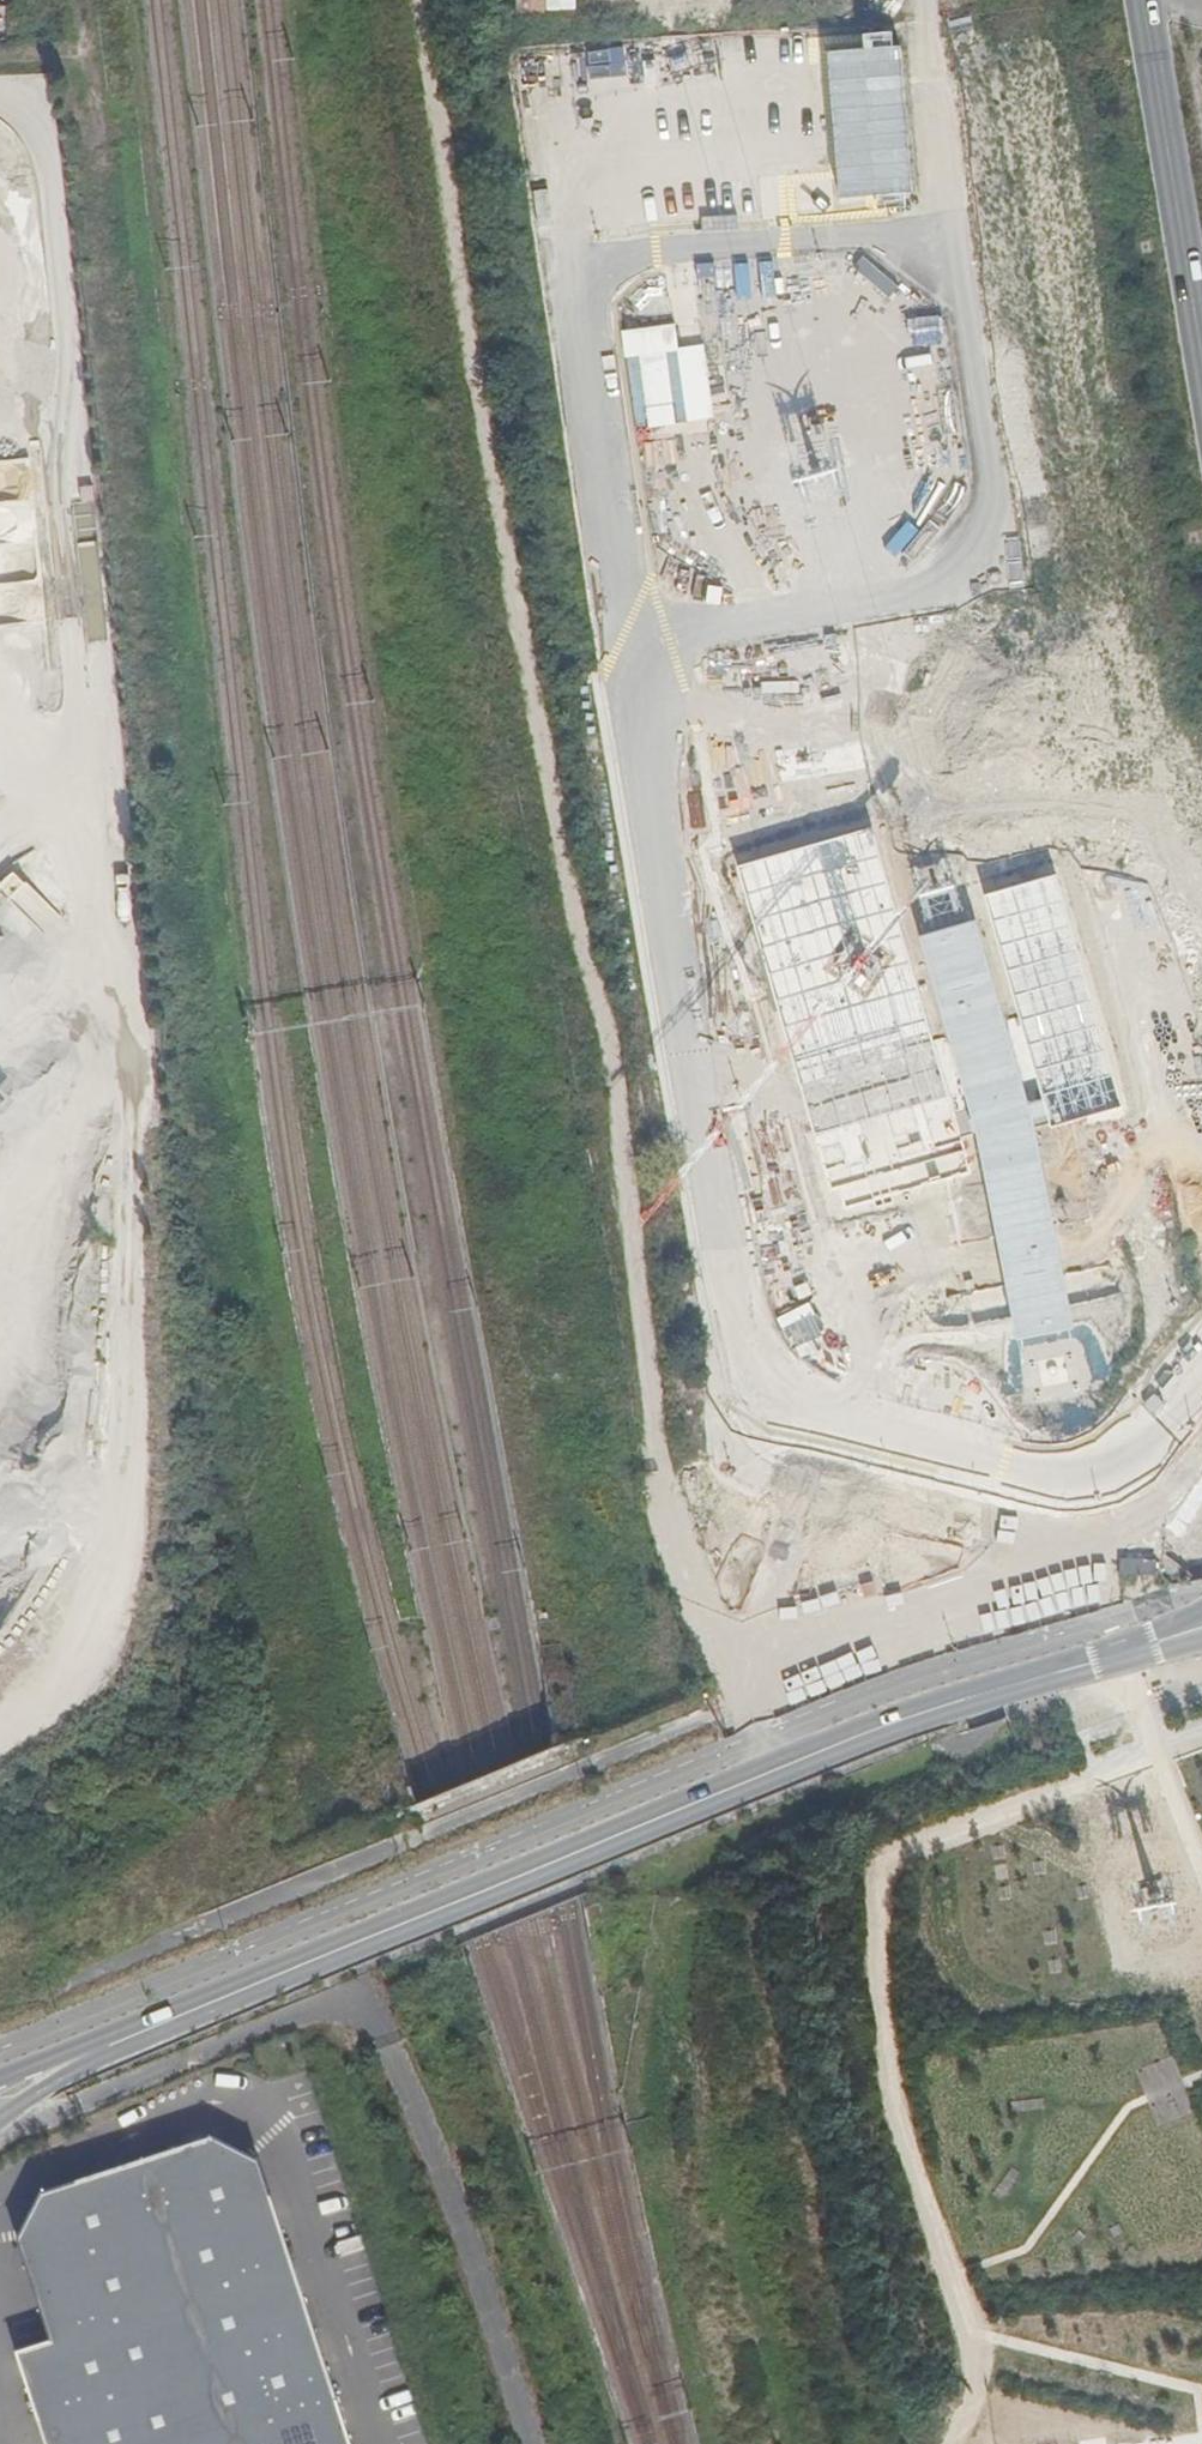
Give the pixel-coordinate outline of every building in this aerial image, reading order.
[(702,76),(776,75),(775,38),(701,40),(702,76)] [(913,193),(900,47),(827,52),(837,197),(913,193)] [(976,920),(920,936),(947,1036),(933,1040),(874,829),(741,865),(808,1106),(835,1208),(971,1170),(962,1138),(974,1134),(986,1193),(1017,1340),(1075,1327),(1046,1180),(1035,1125),(1050,1123),(1051,1125),(1121,1106),(1057,873),(984,893),(1018,1017),(1004,1021),(976,920)] [(1157,1555),(1118,1563),(1122,1585),(1161,1577),(1157,1555)] [(259,2174),(213,2150),(41,2204),(18,2247),(52,2355),(19,2365),(43,2443),(344,2443),(259,2174)]
